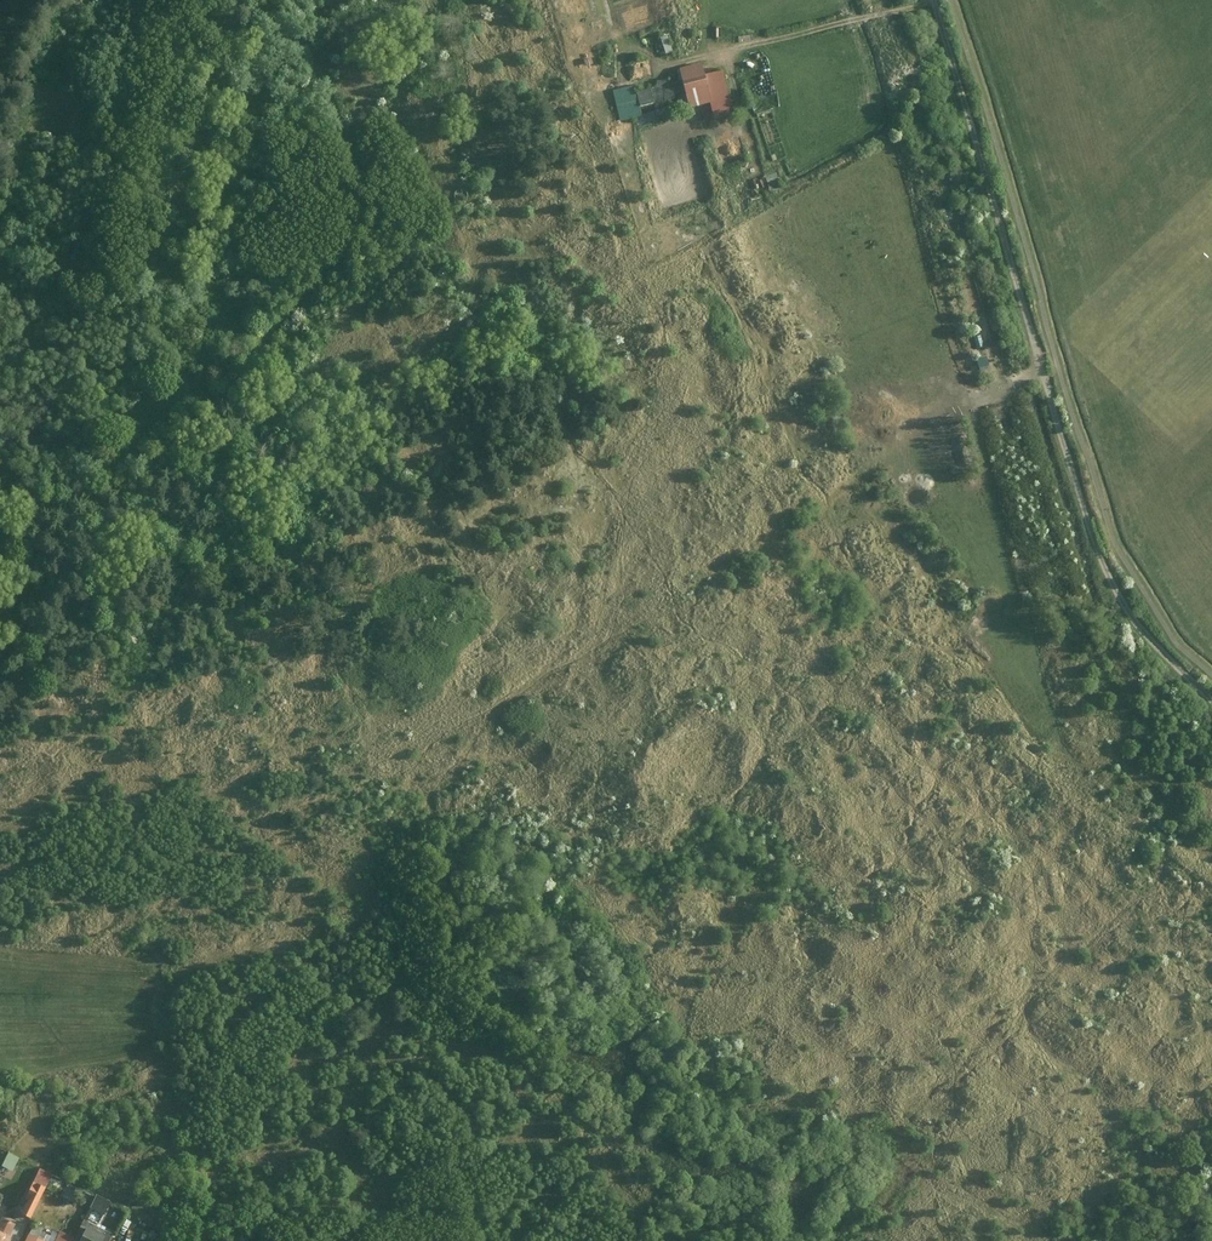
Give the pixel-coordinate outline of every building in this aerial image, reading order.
[(669,52),(677,50),(671,32),(664,34),(669,52)] [(679,68),(681,79),(668,82),(667,77),(657,80),(659,84),(639,89),(638,85),(613,90),(620,119),(643,113),(641,104),(671,97),(674,109),(727,97),(721,70),(705,73),(702,62),(679,68)] [(772,188),(781,187),(780,175),(771,176),(772,188)] [(19,1213),(33,1219),(52,1177),(39,1171),(19,1213)] [(110,1228),(93,1219),(82,1240),(103,1240),(110,1228)] [(13,1236),(0,1229),(0,1240),(11,1240),(13,1236)] [(58,1240),(59,1240),(77,1240),(79,1236),(64,1229),(58,1240)]
